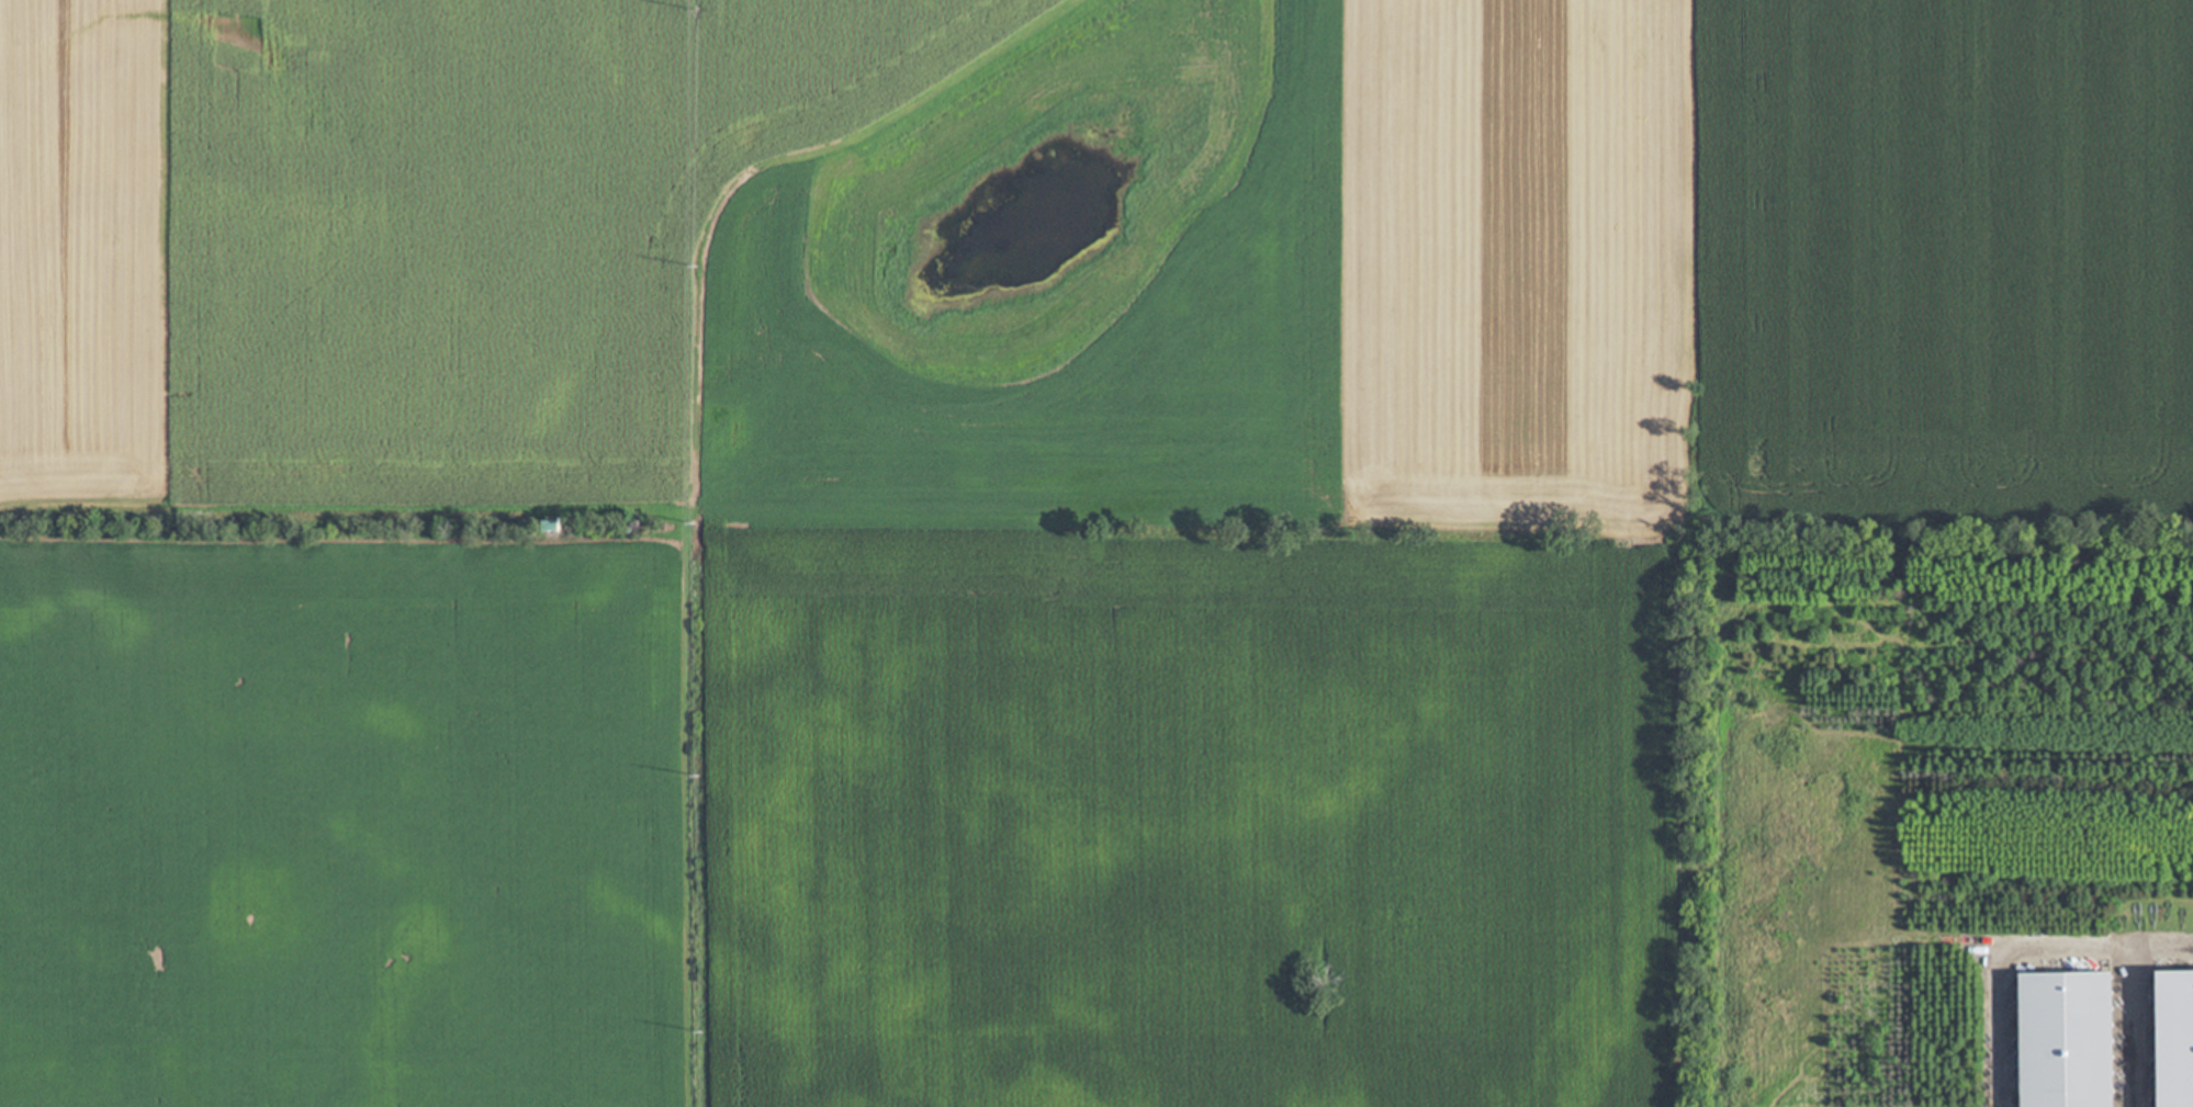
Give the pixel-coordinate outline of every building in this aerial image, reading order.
[(2172,1106),(2192,1106),(2192,970),(2169,970),(2172,1106)] [(2032,1106),(2125,1106),(2123,972),(2029,972),(2032,1106)]
